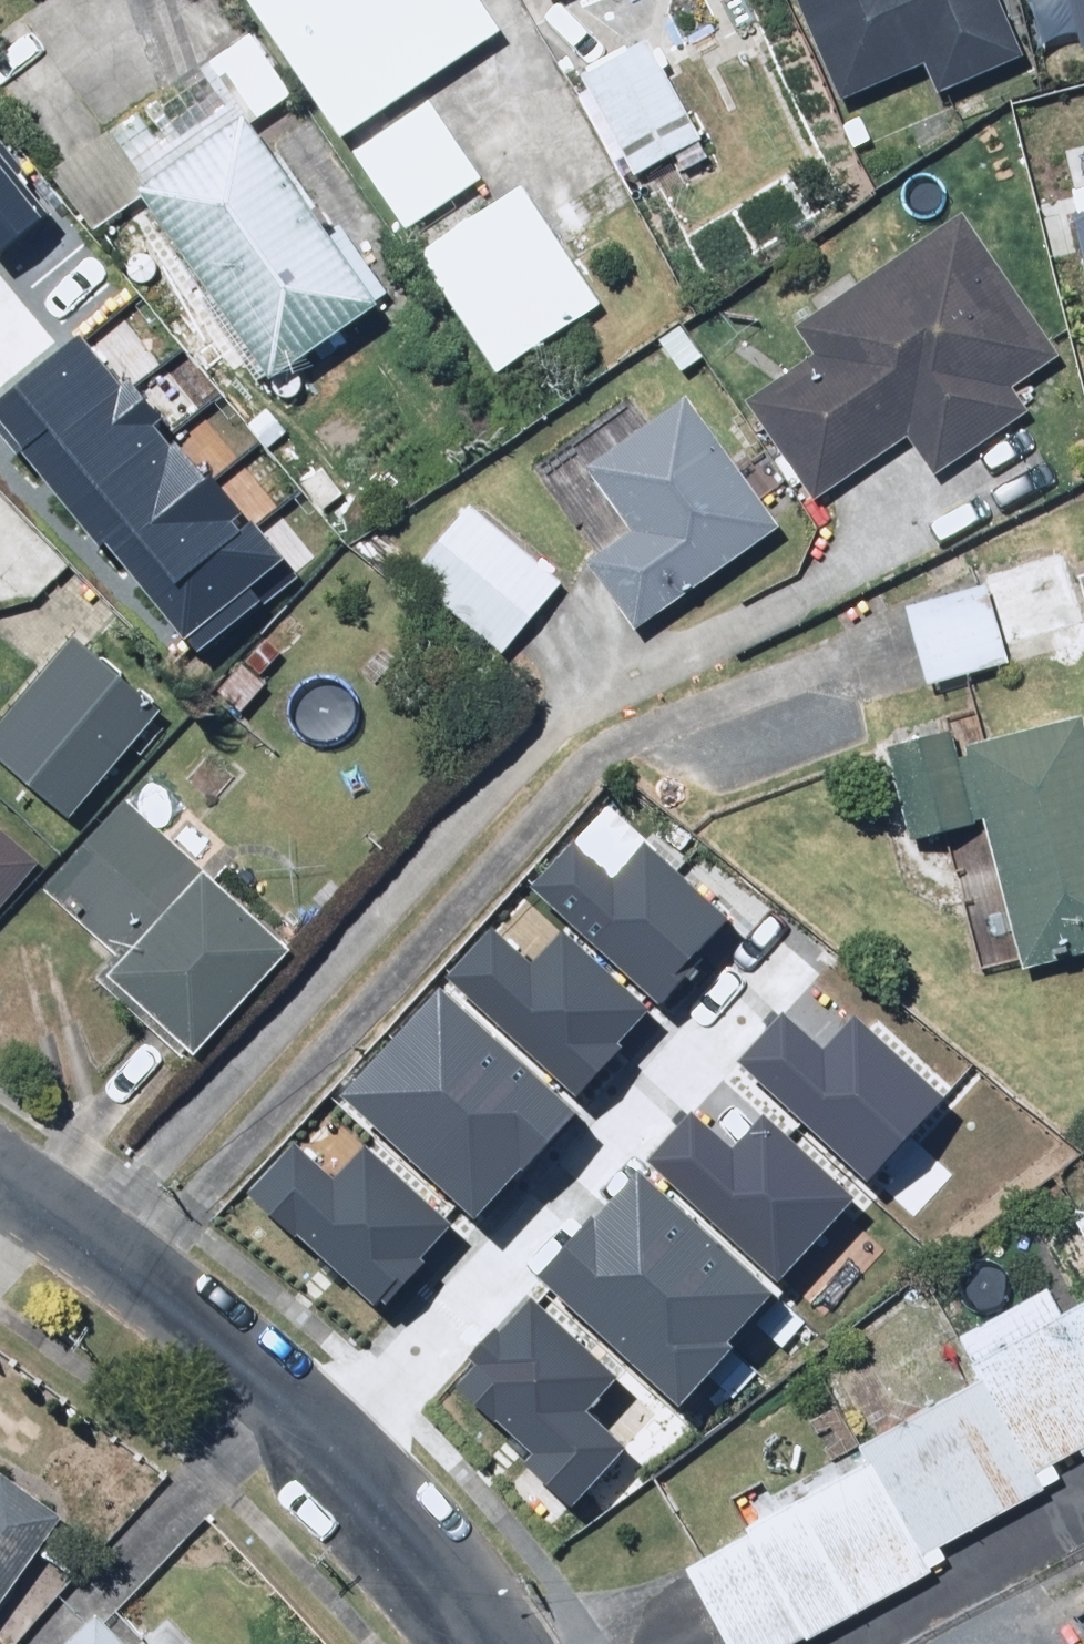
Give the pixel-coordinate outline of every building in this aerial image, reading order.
[(292,90),(299,85),(329,136),(491,40),(468,0),(239,0),(292,90)] [(917,71),(933,105),(1027,62),(1012,31),(999,0),(787,0),(833,107),(917,71)] [(641,46),(577,80),(629,178),(693,144),(641,46)] [(401,222),(475,174),(430,105),(356,153),(401,222)] [(260,378),(361,305),(230,127),(130,200),(260,378)] [(10,248),(63,205),(0,129),(0,237),(10,248)] [(1083,260),(1083,183),(1067,186),(1083,260)] [(517,187),(410,255),(483,371),(591,303),(517,187)] [(1021,411),(1006,389),(1050,359),(956,217),(790,325),(814,360),(744,403),(804,500),(877,456),(885,468),(908,453),(925,476),(1021,411)] [(92,325),(3,403),(207,636),(296,558),(92,325)] [(579,472),(623,536),(580,571),(632,634),(763,528),(680,405),(579,472)] [(459,518),(407,579),(497,654),(549,593),(459,518)] [(976,582),(994,641),(1075,617),(1058,558),(976,582)] [(0,723),(0,763),(64,815),(152,707),(69,639),(0,723)] [(1072,722),(949,757),(1010,971),(1083,950),(1083,766),(1072,722)] [(273,957),(235,923),(239,918),(119,806),(38,893),(114,964),(95,984),(179,1060),(273,957)] [(534,878),(675,1006),(760,915),(656,820),(628,851),(590,817),(534,878)] [(29,865),(0,840),(0,899),(29,865)] [(447,974),(589,1103),(673,1011),(570,917),(541,948),(503,913),(447,974)] [(438,994),(341,1101),(466,1215),(564,1109),(438,994)] [(741,1065),(867,1182),(940,1104),(850,1020),(821,1050),(786,1017),(741,1065)] [(651,1160),(776,1276),(849,1199),(759,1115),(731,1145),(696,1112),(651,1160)] [(253,1187),(393,1306),(459,1230),(362,1147),(333,1180),(291,1143),(253,1187)] [(539,1275),(683,1410),(737,1353),(725,1342),(772,1293),(639,1168),(539,1275)] [(524,1463),(572,1508),(624,1452),(579,1409),(607,1380),(535,1312),(462,1388),(532,1454),(524,1463)] [(739,1643),(826,1643),(1083,1503),(1083,1313),(679,1536),(739,1643)] [(51,1523),(0,1487),(0,1593),(51,1523)] [(117,1609),(82,1643),(152,1643),(117,1609)]
